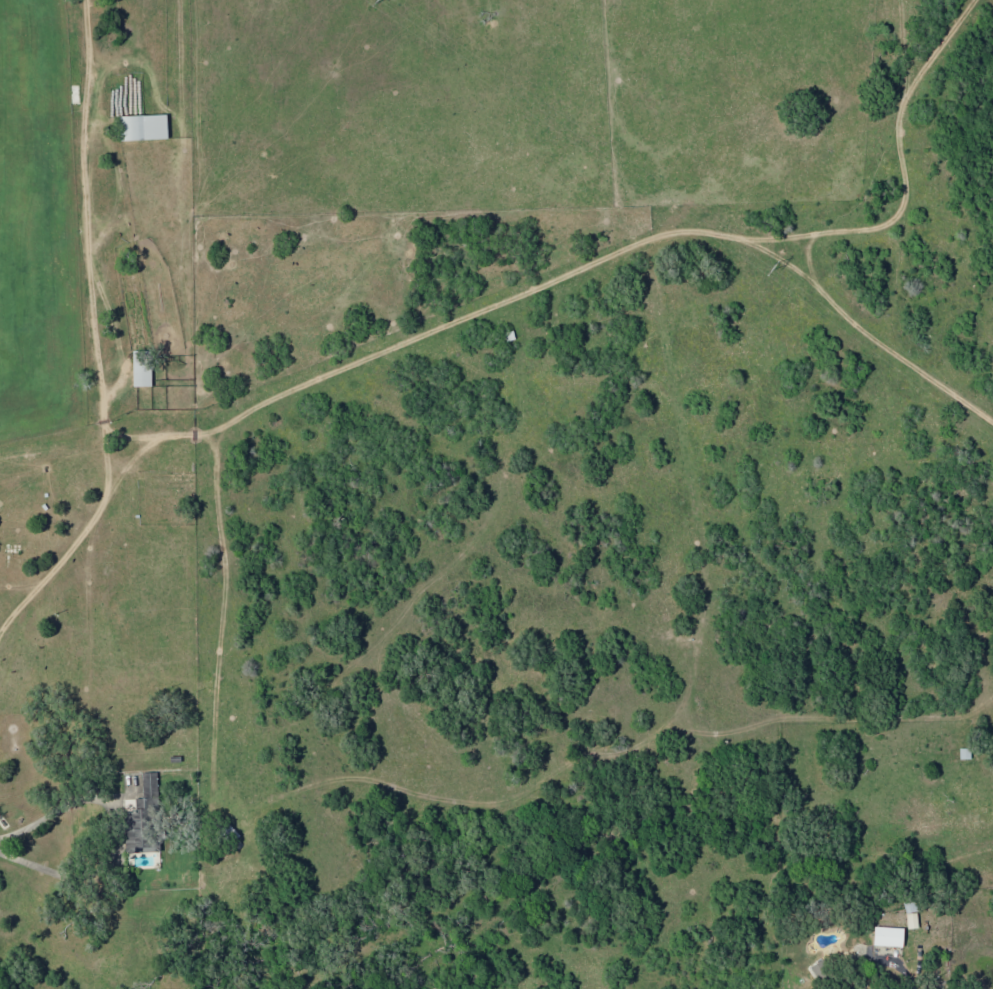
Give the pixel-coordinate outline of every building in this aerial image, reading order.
[(120,116),(120,141),(168,139),(167,114),(120,116)] [(133,387),(151,387),(150,351),(132,351),(133,387)] [(143,796),(157,796),(156,773),(142,773),(143,796)] [(128,862),(139,862),(139,859),(154,859),(154,841),(144,841),(143,811),(149,811),(149,799),(135,799),(135,810),(127,810),(128,862)] [(874,946),(903,947),(903,928),(874,928),(874,946)] [(810,966),(817,983),(834,976),(827,959),(810,966)]
